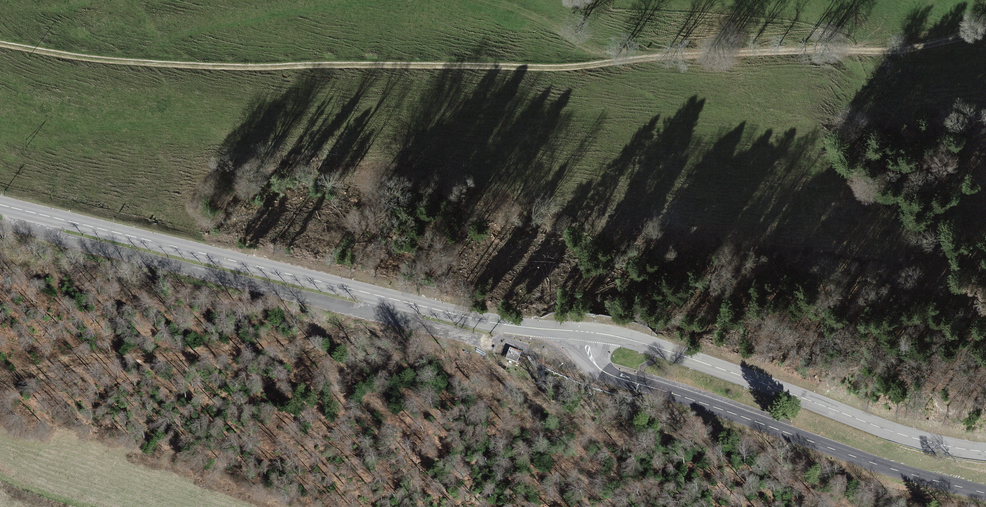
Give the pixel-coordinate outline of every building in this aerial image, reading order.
[(506,358),(517,362),(521,352),(510,348),(506,358)]
